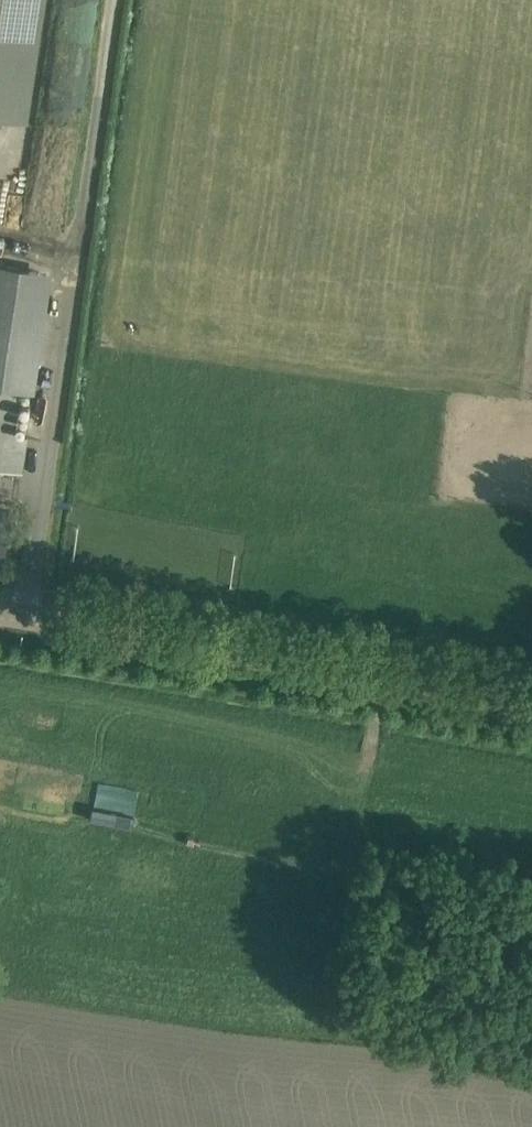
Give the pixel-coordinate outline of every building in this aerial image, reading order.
[(45,0),(0,0),(0,118),(26,122),(45,0)] [(19,472),(26,435),(1,431),(17,336),(20,336),(29,269),(0,265),(0,469),(19,472)]
